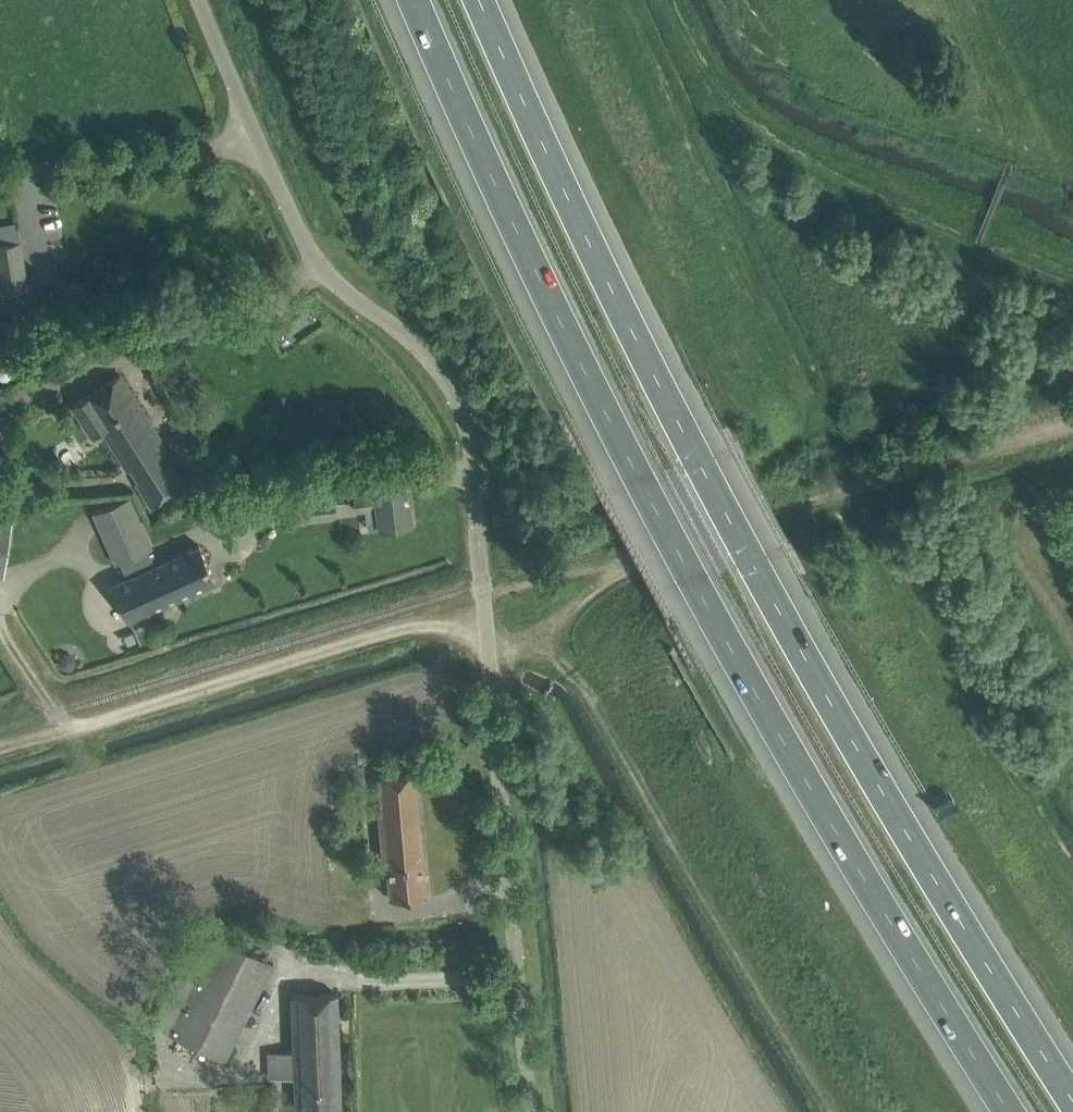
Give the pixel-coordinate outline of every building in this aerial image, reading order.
[(0,225),(0,244),(18,241),(16,223),(0,225)] [(0,292),(27,288),(20,241),(18,241),(0,244),(0,291),(0,292)] [(15,351),(8,327),(0,330),(0,355),(15,351)] [(136,481),(152,505),(189,482),(120,374),(72,405),(92,436),(102,429),(127,469),(131,467),(139,479),(136,481)] [(376,493),(354,495),(356,510),(365,509),(367,528),(380,526),(411,523),(406,488),(376,491),(376,493)] [(115,562),(151,546),(130,496),(93,512),(115,562)] [(335,500),(304,503),(306,519),(337,515),(335,500)] [(4,575),(13,518),(0,516),(0,574),(4,575)] [(200,544),(112,583),(129,619),(216,580),(200,544)] [(73,656),(66,653),(61,656),(59,663),(62,667),(69,670),(74,667),(76,661),(73,656)] [(425,895),(415,773),(379,776),(382,812),(380,812),(384,867),(387,866),(390,898),(425,895)] [(214,945),(169,1033),(224,1060),(273,963),(218,936),(214,945)] [(292,995),(294,1051),(268,1052),(269,1077),(295,1076),(296,1111),(340,1111),(337,993),(292,995)]
